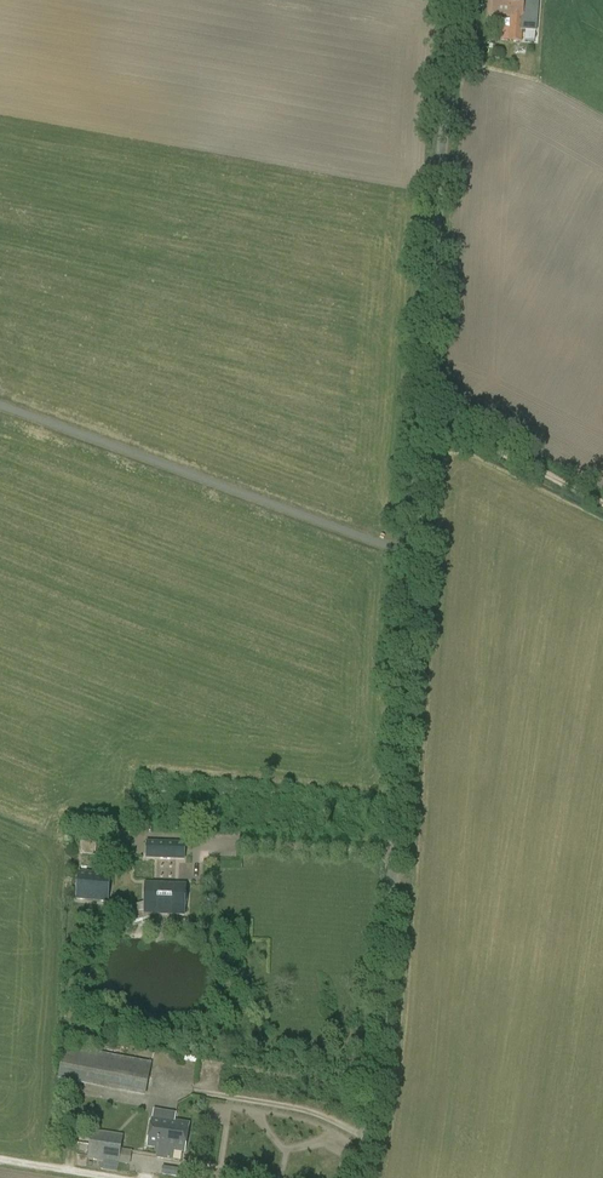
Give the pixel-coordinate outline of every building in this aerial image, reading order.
[(524,0),(490,0),(488,16),(511,18),(509,41),(521,42),(524,0)] [(184,860),(184,844),(146,842),(146,858),(184,860)] [(96,844),(82,843),(81,854),(95,856),(96,844)] [(109,900),(110,872),(79,870),(76,898),(109,900)] [(150,918),(149,915),(184,916),(185,885),(145,884),(144,903),(130,907),(135,922),(150,918)] [(145,1098),(152,1064),(65,1047),(58,1081),(145,1098)] [(185,1152),(190,1124),(153,1118),(148,1146),(185,1152)] [(119,1164),(124,1136),(92,1131),(88,1159),(119,1164)] [(162,1174),(170,1176),(171,1168),(163,1167),(162,1174)]
